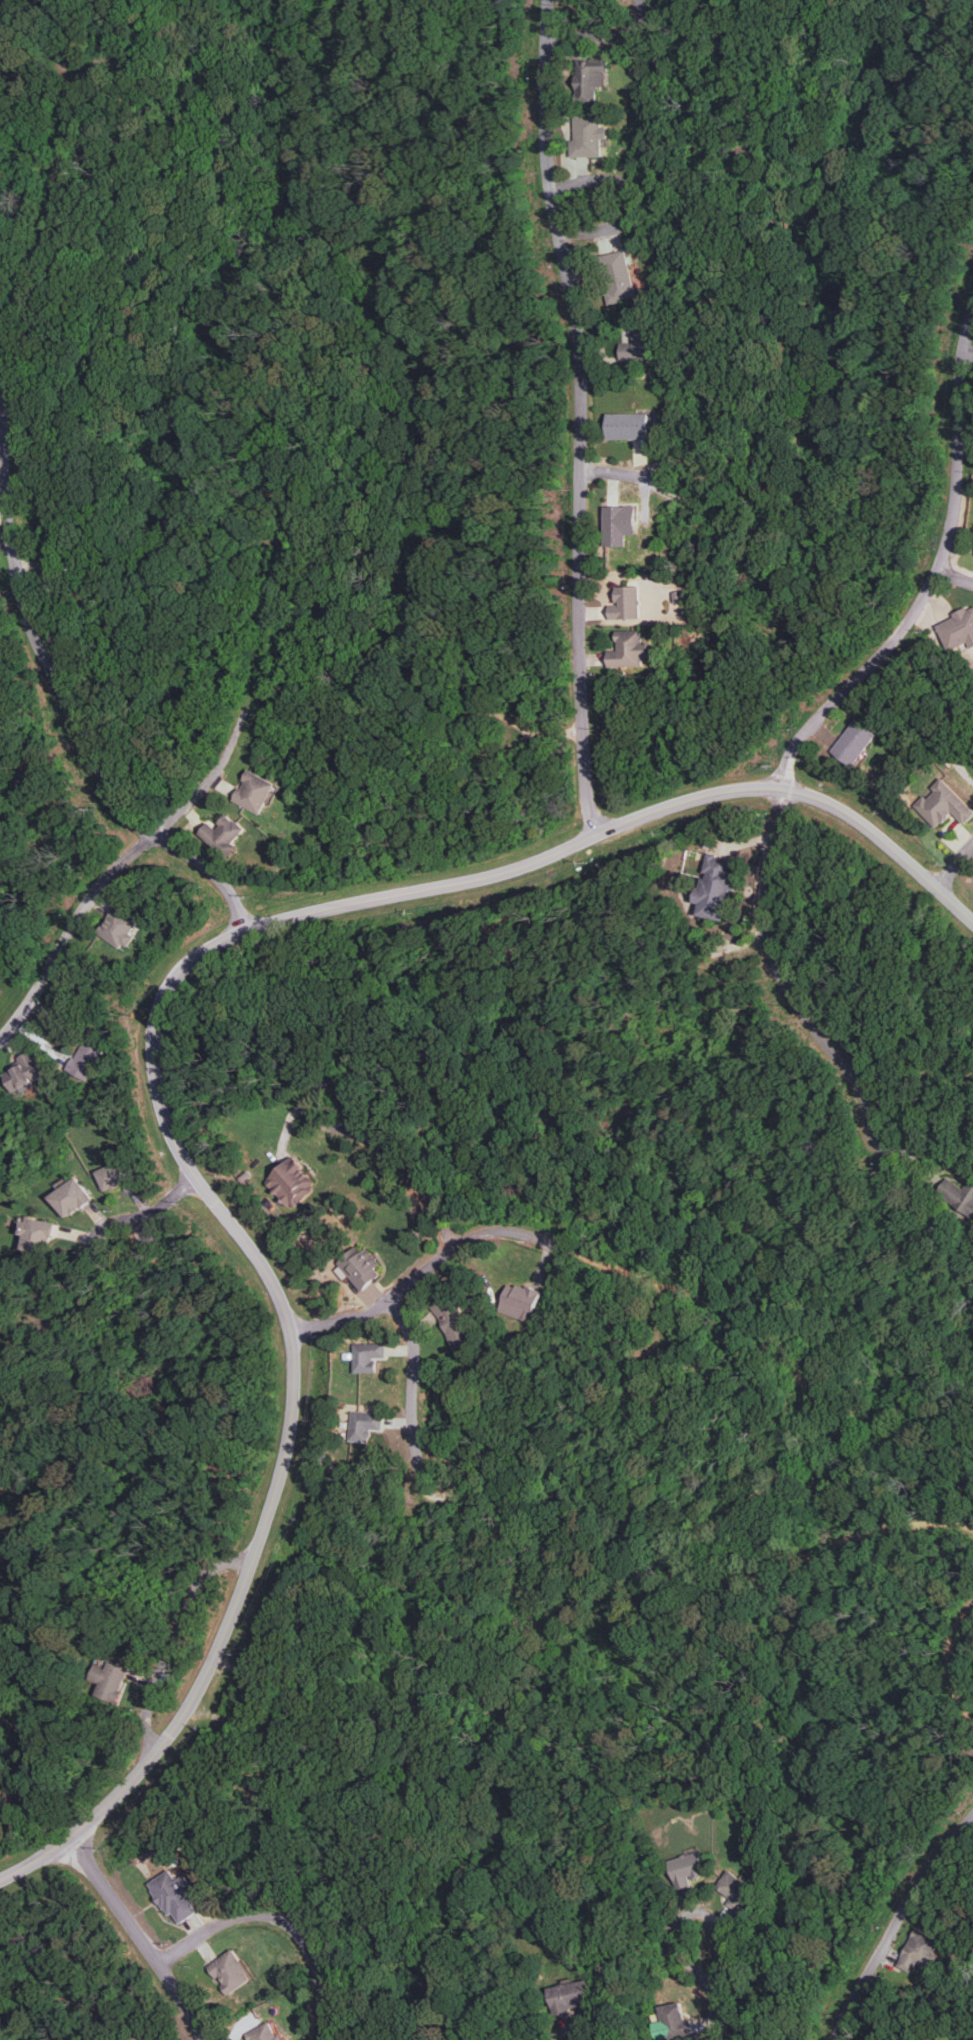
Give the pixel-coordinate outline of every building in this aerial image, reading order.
[(575,100),(596,101),(596,86),(604,86),(604,72),(608,72),(608,59),(576,59),(575,100)] [(601,156),(601,139),(607,139),(607,127),(601,127),(601,114),(574,115),(574,141),(570,141),(570,157),(601,156)] [(600,255),(610,303),(636,299),(626,250),(600,255)] [(619,343),(620,361),(656,360),(655,325),(633,325),(633,343),(619,343)] [(606,413),(607,439),(649,438),(648,412),(606,413)] [(603,506),(603,545),(625,546),(625,535),(635,535),(636,506),(603,506)] [(616,586),(616,604),(609,604),(609,619),(640,618),(639,586),(616,586)] [(936,623),(949,651),(969,642),(971,648),(972,647),(972,607),(936,623)] [(608,667),(643,666),(643,657),(650,657),(650,642),(642,642),(642,630),(616,630),(617,650),(607,650),(608,667)] [(831,750),(851,766),(876,735),(856,718),(831,750)] [(232,801),(259,814),(275,783),(249,769),(232,801)] [(942,777),(932,787),(934,789),(915,807),(936,829),(953,812),(965,824),(972,816),(972,809),(942,777)] [(208,822),(198,833),(223,856),(246,830),(228,814),(215,828),(208,822)] [(696,914),(723,921),(731,890),(734,891),(739,872),(729,870),(732,859),(707,853),(702,874),(701,874),(694,902),(699,903),(696,914)] [(133,934),(131,933),(139,918),(116,905),(98,935),(123,950),(133,934)] [(68,1071),(89,1081),(102,1051),(81,1041),(68,1071)] [(5,1073),(14,1094),(36,1085),(34,1080),(45,1076),(34,1051),(8,1063),(12,1070),(5,1073)] [(95,1171),(105,1192),(123,1184),(126,1190),(137,1185),(122,1152),(106,1160),(109,1165),(95,1171)] [(266,1179),(290,1208),(319,1185),(296,1156),(266,1179)] [(972,1176),(965,1188),(948,1177),(938,1192),(972,1215),(972,1176)] [(67,1219),(92,1198),(75,1177),(50,1197),(67,1219)] [(22,1248),(48,1254),(54,1222),(22,1216),(19,1233),(24,1235),(22,1248)] [(386,1267),(367,1247),(362,1251),(356,1245),(337,1263),(362,1290),(386,1267)] [(499,1312),(532,1322),(542,1291),(508,1281),(499,1312)] [(431,1302),(455,1351),(476,1341),(452,1292),(431,1302)] [(353,1343),(354,1372),(377,1372),(377,1358),(387,1358),(387,1343),(353,1343)] [(349,1441),(370,1442),(371,1429),(383,1430),(384,1412),(351,1411),(349,1441)] [(129,1668),(109,1661),(106,1669),(102,1667),(92,1695),(116,1703),(129,1668)] [(668,1860),(677,1890),(691,1885),(689,1880),(707,1875),(699,1850),(668,1860)] [(198,1912),(191,1900),(200,1894),(187,1873),(177,1879),(171,1869),(147,1884),(167,1915),(172,1912),(179,1923),(198,1912)] [(730,1898),(726,1904),(740,1914),(757,1891),(729,1869),(715,1887),(730,1898)] [(941,1940),(915,1928),(897,1966),(911,1972),(916,1962),(930,1969),(934,1959),(932,1958),(941,1940)] [(227,1995),(253,1979),(233,1948),(208,1964),(227,1995)] [(552,2012),(596,2004),(591,1979),(548,1987),(552,2012)] [(693,2035),(691,2019),(684,2021),(681,2002),(660,2006),(666,2039),(693,2035)] [(277,2035),(270,2021),(245,2033),(248,2039),(284,2039),(281,2033),(277,2035)]
